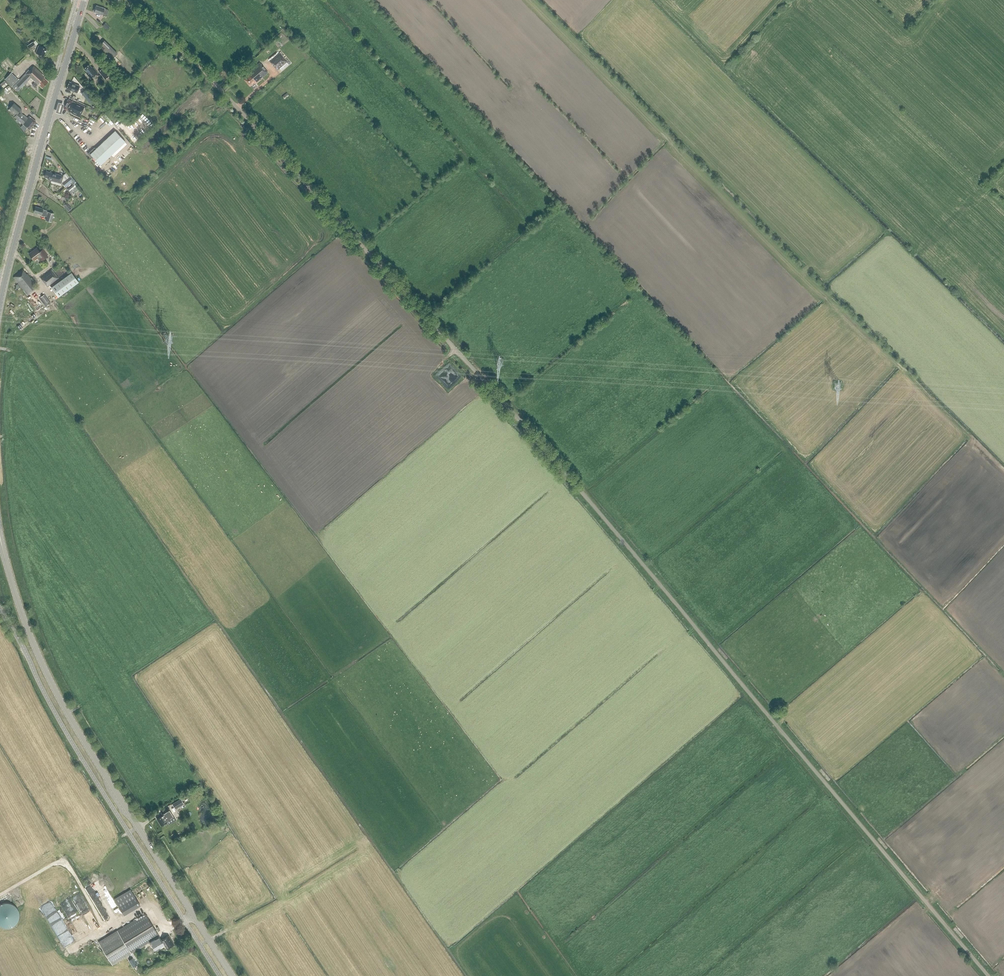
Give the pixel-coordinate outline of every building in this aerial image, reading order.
[(106,16),(108,9),(107,9),(96,5),(94,12),(105,15),(106,16)] [(118,53),(104,40),(98,47),(108,56),(106,58),(109,61),(111,59),(112,60),(118,53)] [(28,45),(27,46),(31,50),(36,46),(33,42),(30,44),(29,41),(26,43),(28,45)] [(46,49),(41,47),(39,46),(36,53),(38,54),(37,54),(43,57),(46,49)] [(287,62),(279,53),(269,61),(277,70),(287,62)] [(247,76),(243,79),(250,87),(255,82),(256,83),(268,73),(260,63),(246,74),(247,76)] [(87,72),(86,72),(90,78),(97,72),(93,67),(92,67),(89,64),(84,68),(87,72)] [(42,88),(48,82),(44,78),(45,77),(34,67),(27,74),(26,73),(13,87),(17,92),(30,79),(34,83),(32,85),(35,88),(38,84),(42,88)] [(104,67),(99,71),(105,79),(106,78),(107,80),(110,77),(109,76),(110,75),(104,67)] [(5,79),(12,86),(18,80),(11,73),(5,79)] [(75,93),(78,86),(69,82),(66,89),(75,93)] [(85,90),(81,93),(90,103),(93,100),(85,90)] [(103,92),(98,97),(103,102),(108,98),(103,92)] [(38,105),(43,101),(38,96),(33,101),(38,105)] [(79,117),(84,107),(73,102),(73,103),(67,100),(63,109),(69,111),(68,112),(79,117)] [(63,104),(58,102),(55,112),(60,113),(63,104)] [(15,117),(17,119),(15,120),(19,124),(21,122),(29,130),(36,122),(29,116),(28,118),(24,115),(22,114),(22,110),(14,103),(9,110),(11,112),(11,113),(15,116),(15,117)] [(88,154),(92,158),(93,157),(100,165),(126,142),(115,131),(96,149),(94,148),(88,154)] [(59,175),(59,176),(50,173),(50,174),(46,173),(45,178),(49,179),(48,181),(57,183),(61,184),(63,176),(59,175)] [(73,181),(70,177),(62,183),(65,187),(73,181)] [(73,209),(68,203),(64,206),(66,208),(65,209),(67,212),(68,211),(69,212),(73,209)] [(43,209),(36,207),(34,213),(41,215),(41,216),(44,217),(45,216),(47,217),(46,221),(52,222),(54,214),(47,212),(47,210),(43,209)] [(39,257),(39,258),(42,261),(48,256),(43,249),(40,251),(37,247),(28,254),(34,261),(39,257)] [(25,275),(21,269),(12,276),(27,296),(38,288),(28,275),(27,275),(26,274),(25,275)] [(59,277),(52,269),(41,278),(48,287),(59,277)] [(59,297),(79,282),(71,272),(51,287),(59,297)] [(51,303),(44,294),(39,298),(46,306),(51,303)] [(24,296),(17,301),(22,308),(15,312),(17,315),(11,319),(14,324),(29,314),(34,311),(24,296)] [(172,803),(176,809),(184,804),(181,798),(172,803)] [(160,825),(166,822),(166,821),(173,817),(168,808),(161,813),(162,815),(156,819),(160,825)] [(94,881),(101,892),(108,888),(100,877),(94,881)] [(126,915),(142,906),(133,888),(116,897),(126,915)] [(95,901),(98,908),(106,905),(103,898),(95,901)] [(0,927),(9,927),(21,923),(21,915),(20,912),(20,916),(16,902),(8,902),(0,905),(0,926),(0,927)] [(51,924),(62,918),(57,908),(46,913),(51,924)] [(146,914),(98,942),(99,943),(87,951),(86,949),(53,969),(57,975),(104,975),(115,969),(112,964),(149,941),(159,936),(146,914)] [(57,934),(68,929),(64,919),(52,923),(57,934)] [(159,936),(149,941),(153,948),(163,942),(167,949),(174,944),(169,935),(161,940),(159,936)]
